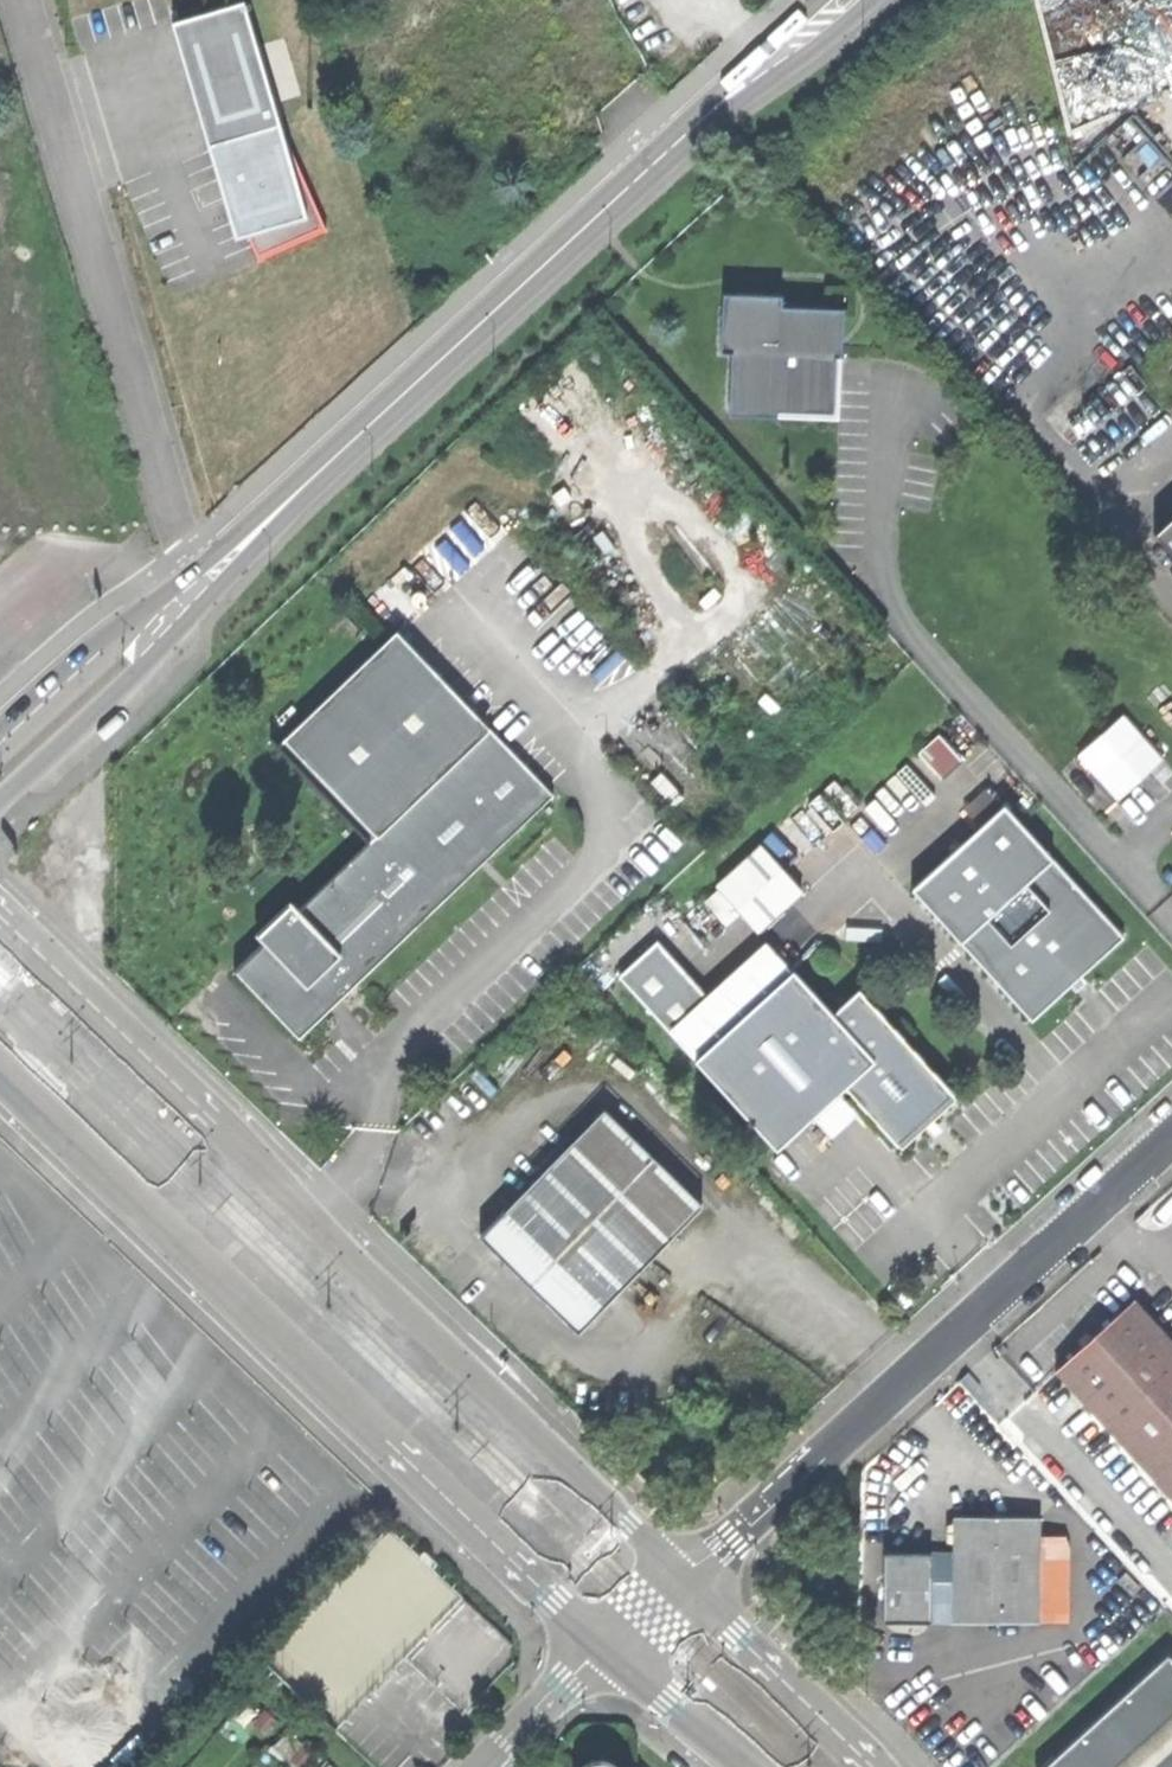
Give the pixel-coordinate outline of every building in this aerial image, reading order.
[(310,217),(246,3),(175,24),(239,239),(310,217)] [(783,295),(722,293),(720,353),(732,353),(731,410),(835,412),(837,309),(783,308),(783,295)] [(1171,552),(1171,512),(1152,530),(1171,552)] [(268,991),(298,1023),(331,991),(339,999),(553,793),(544,784),(541,787),(393,632),(277,743),(270,737),(269,738),(367,841),(232,969),(234,972),(242,965),(268,991)] [(1119,796),(1167,758),(1128,710),(1080,749),(1119,796)] [(1125,938),(1003,805),(911,889),(1032,1021),(1060,996),(1057,993),(1068,982),(1076,992),(1082,987),(1087,982),(1079,973),(1090,962),(1094,966),(1125,938)] [(716,885),(757,931),(802,892),(761,846),(716,885)] [(667,1033),(694,1062),(792,971),(766,942),(667,1033)] [(953,1094),(858,990),(832,1014),(792,971),(694,1062),(776,1151),(845,1088),(897,1145),(899,1144),(914,1129),(937,1108),(951,1095),(953,1094)] [(954,1099),(951,1095),(937,1108),(940,1112),(954,1099)] [(705,1207),(604,1107),(477,1235),(534,1292),(578,1335),(705,1207)] [(940,1112),(937,1108),(914,1129),(917,1132),(920,1135),(931,1126),(943,1115),(940,1112)] [(901,1146),(917,1132),(914,1129),(899,1144),(901,1146)] [(1056,1372),(1171,1500),(1171,1339),(1136,1299),(1097,1335),(1056,1372)] [(930,1555),(883,1554),(882,1621),(929,1622),(929,1604),(952,1604),(952,1622),(1039,1623),(1040,1517),(989,1517),(953,1517),(952,1562),(930,1561),(930,1555)] [(1167,1655),(1045,1766),(1171,1766),(1171,1661),(1167,1655)]
